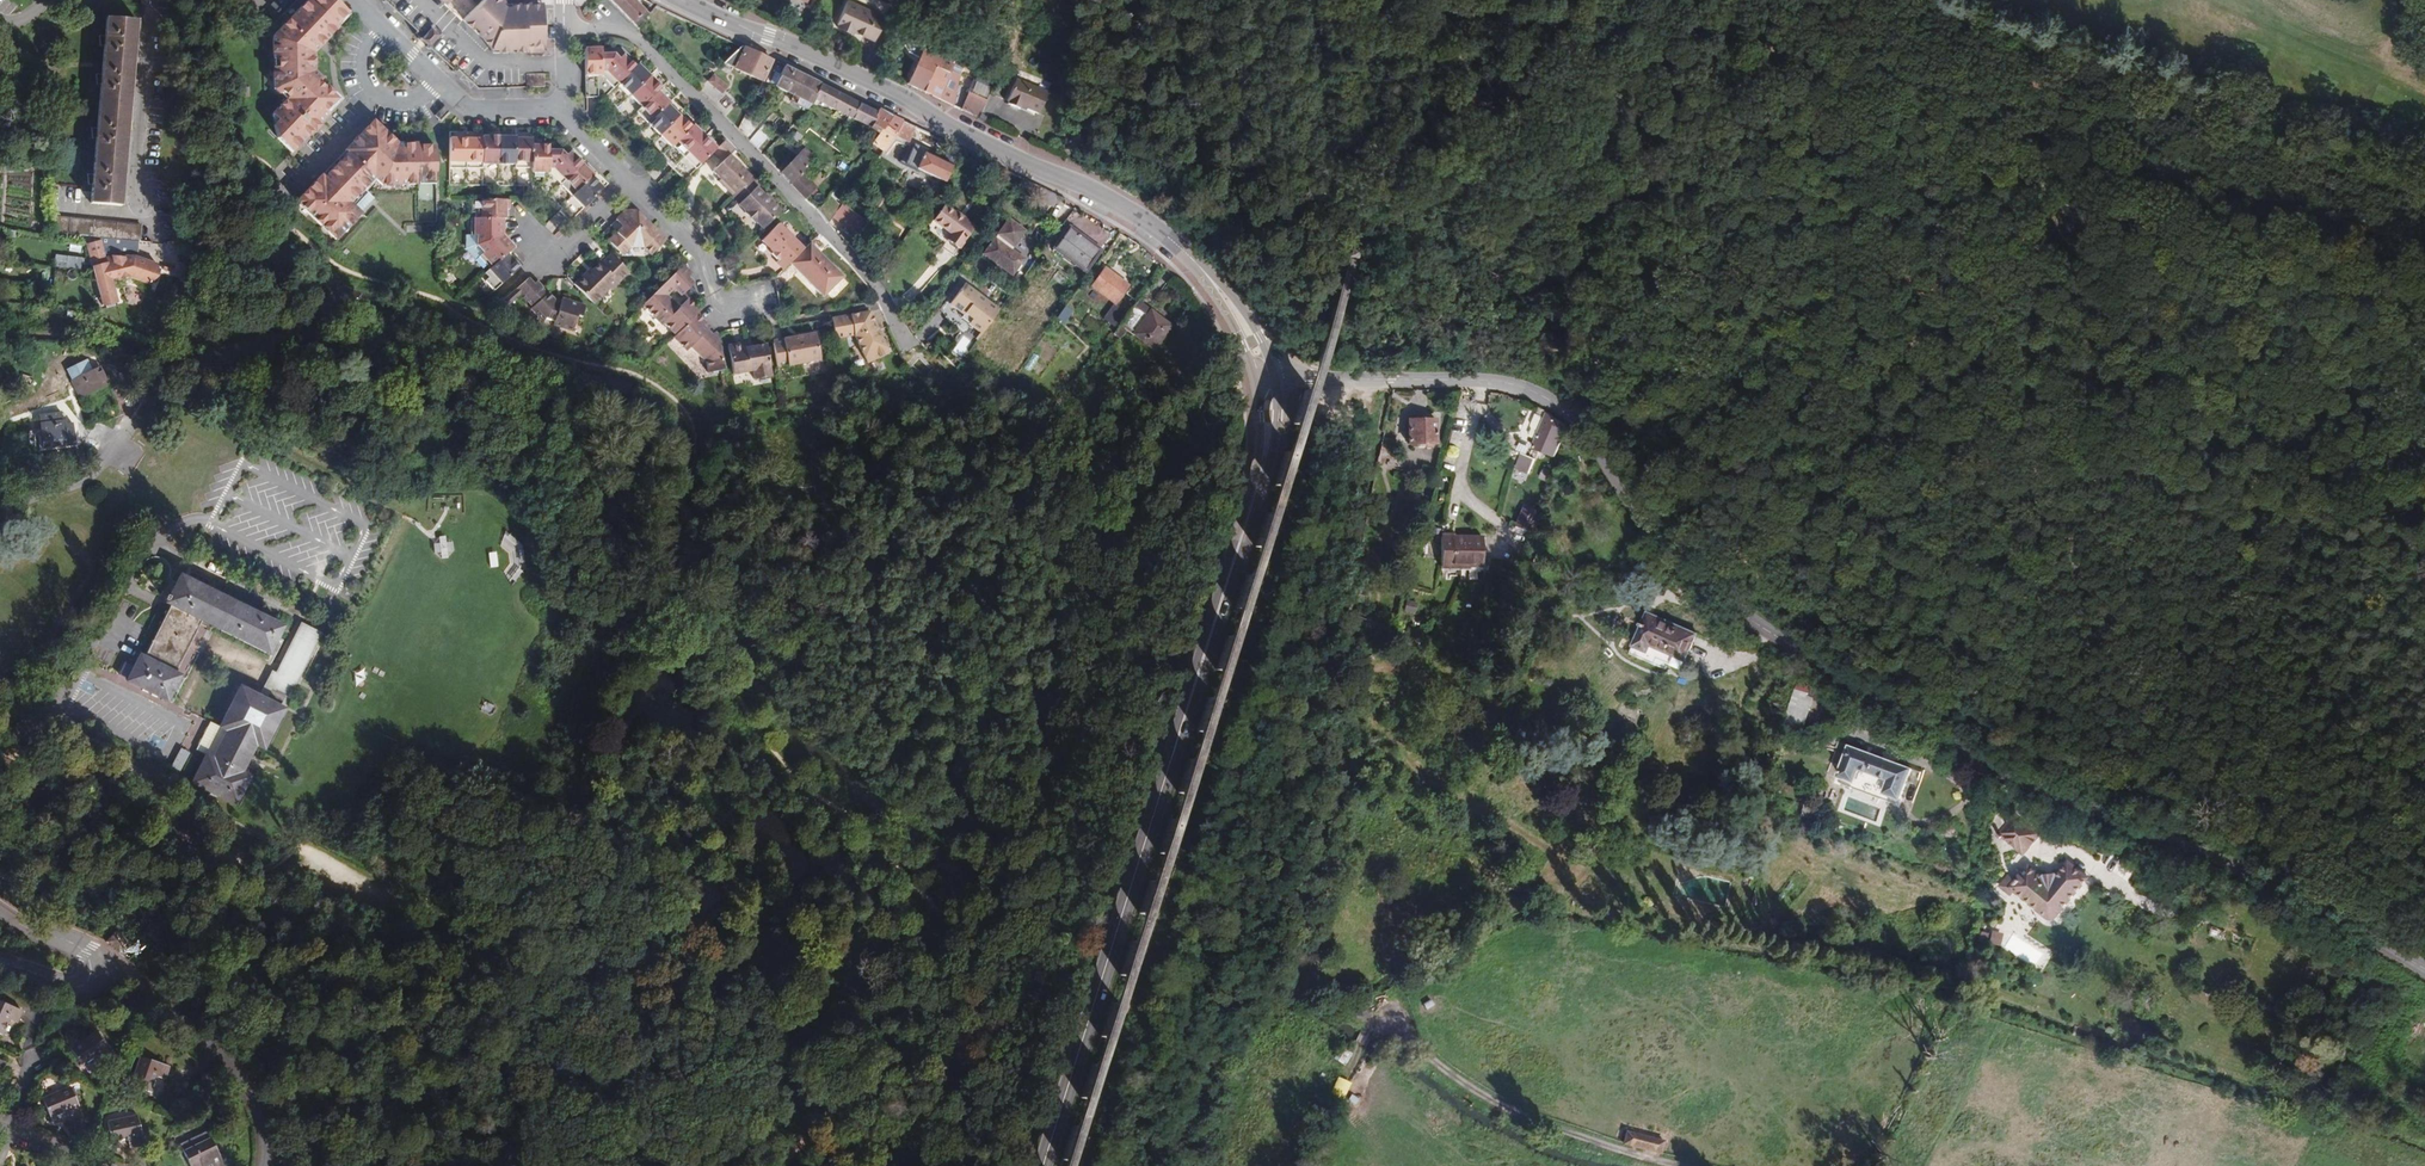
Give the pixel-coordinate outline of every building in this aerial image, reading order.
[(348,13),(349,12),(338,0),(309,0),(273,37),(273,56),(278,56),(278,71),(273,70),(273,90),(279,95),(283,92),(289,99),(286,102),(273,115),(278,122),(274,127),(278,132),(275,136),(292,153),(328,116),(324,113),(336,101),(320,83),(323,80),(314,72),(314,52),(322,44),(320,41),(323,39),(324,41),(339,27),(337,24),(348,13)] [(544,54),(542,2),(507,3),(503,0),(483,0),(464,20),(494,46),(491,51),(527,51),(527,54),(544,54)] [(611,0),(633,22),(643,13),(632,0),(611,0)] [(854,31),(874,41),(885,18),(849,0),(848,0),(837,23),(839,24),(838,27),(849,32),(851,29),(854,31)] [(643,13),(633,22),(637,26),(647,17),(643,13)] [(92,203),(122,205),(136,20),(107,18),(106,36),(100,36),(101,47),(104,46),(103,75),(97,74),(98,85),(102,85),(98,129),(92,128),(93,139),(98,139),(95,174),(89,174),(90,184),(94,185),(92,203)] [(434,28),(427,35),(434,42),(440,34),(434,28)] [(762,81),(772,60),(742,46),(725,62),(762,81)] [(602,76),(602,55),(602,48),(585,49),(586,77),(602,76)] [(908,84),(954,105),(958,81),(966,65),(924,48),(920,57),(908,84)] [(619,84),(636,67),(624,55),(619,59),(615,55),(602,55),(602,76),(614,88),(619,84)] [(774,87),(784,67),(775,62),(765,83),(774,87)] [(631,95),(651,75),(639,64),(636,67),(619,84),(631,95)] [(812,103),(820,84),(784,67),(774,87),(794,95),(791,101),(807,109),(812,103)] [(965,111),(980,118),(984,107),(996,78),(980,70),(976,80),(974,79),(969,92),(972,93),(965,111)] [(543,72),(525,73),(526,86),(544,85),(543,72)] [(738,130),(748,111),(748,109),(714,74),(698,89),(738,130)] [(642,107),(659,91),(663,87),(651,75),(631,95),(642,107)] [(1014,86),(1046,99),(1048,93),(1017,80),(1014,86)] [(884,127),(892,116),(878,109),(876,112),(820,84),(812,103),(879,133),(884,127)] [(1040,113),(1046,99),(1014,86),(1006,103),(1010,105),(1018,108),(1020,109),(1021,105),(1027,108),(1040,113)] [(649,123),(669,104),(671,102),(659,91),(642,107),(638,112),(649,123)] [(283,92),(279,95),(286,102),(289,99),(283,92)] [(962,109),(965,111),(972,93),(969,92),(962,109)] [(340,104),(336,101),(324,113),(328,116),(340,104)] [(649,123),(661,135),(680,116),(669,104),(649,123)] [(441,121),(450,111),(444,106),(435,116),(441,121)] [(750,142),(762,125),(748,111),(738,130),(750,142)] [(672,147),(673,146),(691,127),(680,116),(661,135),(672,147)] [(892,116),(884,127),(894,132),(895,131),(902,121),(892,116)] [(381,138),(386,134),(373,121),(369,126),(381,138)] [(916,128),(902,121),(895,131),(905,137),(907,134),(912,136),(916,128)] [(673,146),(683,157),(705,136),(694,124),(691,127),(673,146)] [(750,142),(758,150),(771,135),(762,125),(750,142)] [(417,147),(417,144),(397,145),(386,134),(381,138),(369,126),(345,151),(347,153),(324,178),(322,176),(318,180),(320,182),(317,185),(315,183),(296,203),(335,240),(361,213),(350,203),(357,196),(361,200),(368,193),(364,189),(374,178),(382,185),(418,184),(417,182),(436,180),(436,147),(417,147)] [(269,131),(275,136),(278,132),(274,127),(269,131)] [(871,143),(882,149),(894,132),(884,127),(879,133),(871,143)] [(1085,136),(1075,131),(1070,141),(1080,146),(1085,136)] [(483,136),(483,139),(483,164),(499,164),(500,136),(483,136)] [(516,164),(517,139),(517,136),(500,136),(499,164),(516,164)] [(683,157),(696,169),(714,151),(717,148),(705,136),(683,157)] [(533,169),(533,145),(533,138),(517,139),(516,164),(515,169),(533,169)] [(795,147),(798,143),(791,138),(789,142),(795,147)] [(467,139),(450,139),(449,168),(466,168),(467,139)] [(483,139),(467,139),(466,168),(483,169),(483,164),(483,139)] [(731,156),(737,150),(727,140),(717,148),(714,151),(724,162),(731,156)] [(906,145),(899,159),(945,181),(947,179),(952,165),(963,150),(952,145),(944,161),(933,155),(934,153),(928,150),(929,149),(916,143),(913,149),(906,145)] [(550,173),(550,151),(550,145),(533,145),(533,169),(533,172),(550,173)] [(802,152),(812,160),(815,157),(805,148),(802,152)] [(347,153),(345,151),(322,176),(324,178),(347,153)] [(561,185),(582,164),(570,151),(566,155),(561,151),(550,151),(550,173),(561,185)] [(781,173),(805,198),(816,187),(802,173),(812,160),(802,152),(801,151),(793,160),(783,172),(781,173)] [(733,195),(752,177),(731,156),(724,162),(713,171),(721,179),(720,181),(733,195)] [(779,169),(783,172),(793,160),(790,156),(779,169)] [(572,196),(592,177),(594,175),(582,164),(561,185),(572,196)] [(584,208),(604,188),(592,177),(572,196),(584,208)] [(763,229),(781,211),(773,203),(764,195),(757,188),(759,185),(752,177),(733,195),(733,196),(740,203),(739,204),(746,212),(745,213),(755,223),(756,222),(763,229)] [(1025,179),(1021,185),(1032,190),(1031,186),(1033,183),(1025,179)] [(1032,190),(1037,195),(1041,187),(1033,183),(1031,186),(1032,190)] [(1053,207),(1059,196),(1041,187),(1037,195),(1035,198),(1053,207)] [(764,195),(773,203),(776,201),(767,192),(764,195)] [(818,210),(828,198),(822,192),(815,195),(814,202),(811,204),(818,210)] [(374,199),(368,193),(361,200),(357,196),(350,203),(361,213),(374,199)] [(511,209),(511,199),(472,199),(472,214),(476,214),(476,218),(507,218),(507,209),(511,209)] [(854,236),(866,222),(844,202),(831,215),(854,236)] [(942,248),(954,256),(975,227),(945,205),(934,220),(952,234),(942,248)] [(626,210),(616,220),(624,227),(626,229),(620,235),(618,233),(610,241),(622,253),(630,246),(644,247),(652,255),(666,241),(635,210),(626,210)] [(100,237),(143,241),(145,225),(57,218),(58,234),(100,237)] [(504,220),(507,218),(476,218),(472,218),(472,235),(477,235),(477,245),(504,235),(504,220)] [(776,262),(783,269),(790,263),(804,248),(779,223),(762,241),(773,252),(776,252),(782,257),(778,261),(776,262)] [(626,229),(624,227),(618,233),(620,235),(626,229)] [(1084,271),(1099,250),(1069,229),(1053,249),(1084,271)] [(468,249),(477,245),(477,235),(472,235),(468,236),(468,249)] [(515,247),(504,235),(477,245),(484,253),(480,257),(490,269),(508,253),(515,247)] [(1012,274),(1024,259),(996,238),(984,253),(1012,274)] [(96,268),(110,265),(106,241),(91,243),(96,268)] [(843,276),(810,243),(804,248),(790,263),(823,297),(843,276)] [(484,253),(477,245),(468,249),(477,259),(480,257),(484,253)] [(771,254),(778,261),(782,257),(776,252),(773,252),(771,254)] [(519,268),(523,263),(518,258),(515,260),(508,253),(490,269),(485,273),(490,278),(486,281),(495,290),(519,268)] [(619,283),(630,272),(612,254),(602,265),(619,283)] [(607,287),(609,289),(611,291),(619,283),(602,265),(600,263),(593,270),(586,277),(584,275),(574,284),(592,302),(607,287)] [(104,306),(118,303),(110,265),(96,268),(97,271),(101,291),(104,306)] [(665,324),(676,334),(697,313),(701,309),(685,293),(694,283),(689,278),(692,273),(683,265),(653,295),(643,305),(663,325),(665,324)] [(591,268),(584,275),(586,277),(593,270),(591,268)] [(1092,286),(1115,303),(1129,285),(1105,268),(1092,286)] [(534,284),(528,278),(514,290),(521,298),(526,303),(528,302),(533,307),(532,309),(543,322),(546,319),(555,321),(554,326),(573,331),(578,316),(582,317),(585,306),(563,298),(560,306),(556,303),(556,300),(549,293),(548,294),(543,288),(537,281),(534,284)] [(964,330),(976,339),(998,310),(960,281),(939,309),(949,323),(962,333),(964,330)] [(1349,284),(1344,290),(1356,294),(1358,288),(1349,284)] [(592,302),(594,304),(609,289),(607,287),(592,302)] [(514,290),(503,300),(510,308),(521,298),(514,290)] [(1104,317),(1116,326),(1127,312),(1115,303),(1104,317)] [(1137,303),(1120,327),(1126,330),(1152,350),(1169,327),(1137,303)] [(889,353),(869,311),(843,315),(845,319),(839,321),(838,316),(832,318),(836,338),(855,335),(867,362),(889,353)] [(709,373),(724,370),(718,340),(717,335),(716,332),(712,335),(708,331),(711,328),(697,313),(676,334),(673,337),(687,350),(691,347),(706,362),(709,373)] [(1126,330),(1120,327),(1113,334),(1119,338),(1126,330)] [(773,341),(777,367),(820,360),(816,334),(773,341)] [(951,349),(960,357),(972,342),(962,335),(951,349)] [(746,349),(745,345),(745,343),(729,345),(733,374),(753,371),(755,379),(772,377),(766,345),(753,347),(746,349)] [(1399,353),(1384,353),(1384,369),(1400,369),(1399,353)] [(100,390),(92,374),(74,382),(81,399),(100,390)] [(63,421),(62,412),(40,415),(44,448),(76,444),(74,424),(68,424),(68,421),(63,421)] [(1560,421),(1547,412),(1540,430),(1534,447),(1553,455),(1565,426),(1560,421)] [(1436,440),(1436,417),(1408,417),(1408,441),(1436,440)] [(1534,447),(1540,430),(1534,427),(1530,430),(1525,443),(1534,447)] [(1397,446),(1384,444),(1380,461),(1388,463),(1394,464),(1397,446)] [(1515,469),(1529,473),(1534,457),(1520,453),(1515,469)] [(1388,463),(1380,461),(1379,468),(1386,469),(1388,463)] [(1521,529),(1529,532),(1536,512),(1529,509),(1521,529)] [(1455,540),(1445,541),(1445,565),(1476,565),(1477,534),(1455,534),(1455,540)] [(127,682),(169,701),(181,675),(176,673),(202,621),(269,655),(282,627),(181,576),(169,597),(166,596),(164,601),(167,602),(166,603),(171,606),(145,658),(141,656),(127,682)] [(1418,600),(1406,598),(1404,611),(1415,615),(1418,600)] [(1653,622),(1656,611),(1651,609),(1647,620),(1653,622)] [(1702,629),(1656,611),(1653,622),(1647,620),(1635,652),(1672,667),(1675,661),(1688,666),(1702,629)] [(241,688),(220,727),(229,731),(216,759),(207,754),(193,783),(236,805),(250,776),(242,772),(256,745),(264,749),(284,709),(266,700),(273,689),(290,697),(322,635),(303,624),(278,674),(273,672),(260,697),(241,688)] [(1807,722),(1813,698),(1807,696),(1809,686),(1796,682),(1787,716),(1807,722)] [(229,731),(220,727),(210,723),(197,749),(207,754),(216,759),(229,731)] [(1898,800),(1910,769),(1847,746),(1835,776),(1850,782),(1855,769),(1885,780),(1880,793),(1898,800)] [(2000,832),(2024,851),(2040,831),(2016,812),(2000,832)] [(191,846),(185,858),(205,868),(209,859),(211,857),(191,846)] [(2089,876),(2067,858),(2055,871),(2054,869),(2040,869),(2038,871),(2029,864),(2011,887),(2049,917),(2056,916),(2089,876)] [(209,859),(205,868),(218,875),(222,866),(209,859)] [(2222,939),(2224,929),(2212,927),(2210,936),(2222,939)] [(2002,949),(2042,972),(2053,951),(2014,929),(2002,949)] [(1999,945),(2002,933),(1991,930),(1988,943),(1999,945)] [(115,932),(108,941),(117,950),(125,941),(115,932)] [(22,1010),(0,1001),(0,1034),(2,1035),(8,1019),(16,1022),(22,1010)] [(71,1049),(83,1066),(96,1057),(101,1064),(112,1057),(96,1032),(71,1049)] [(1353,1053),(1341,1046),(1334,1058),(1345,1066),(1353,1053)] [(131,1085),(150,1092),(156,1076),(164,1079),(169,1066),(141,1057),(131,1085)] [(1372,1081),(1366,1075),(1360,1087),(1368,1090),(1372,1081)] [(1349,1082),(1336,1076),(1330,1089),(1345,1095),(1349,1082)] [(82,1114),(71,1087),(43,1099),(51,1118),(66,1112),(70,1119),(82,1114)] [(143,1144),(137,1116),(108,1122),(112,1142),(129,1139),(131,1147),(143,1144)] [(1624,1143),(1662,1154),(1666,1141),(1628,1130),(1624,1143)] [(207,1132),(181,1145),(191,1165),(206,1165),(211,1163),(212,1165),(225,1165),(207,1132)]
